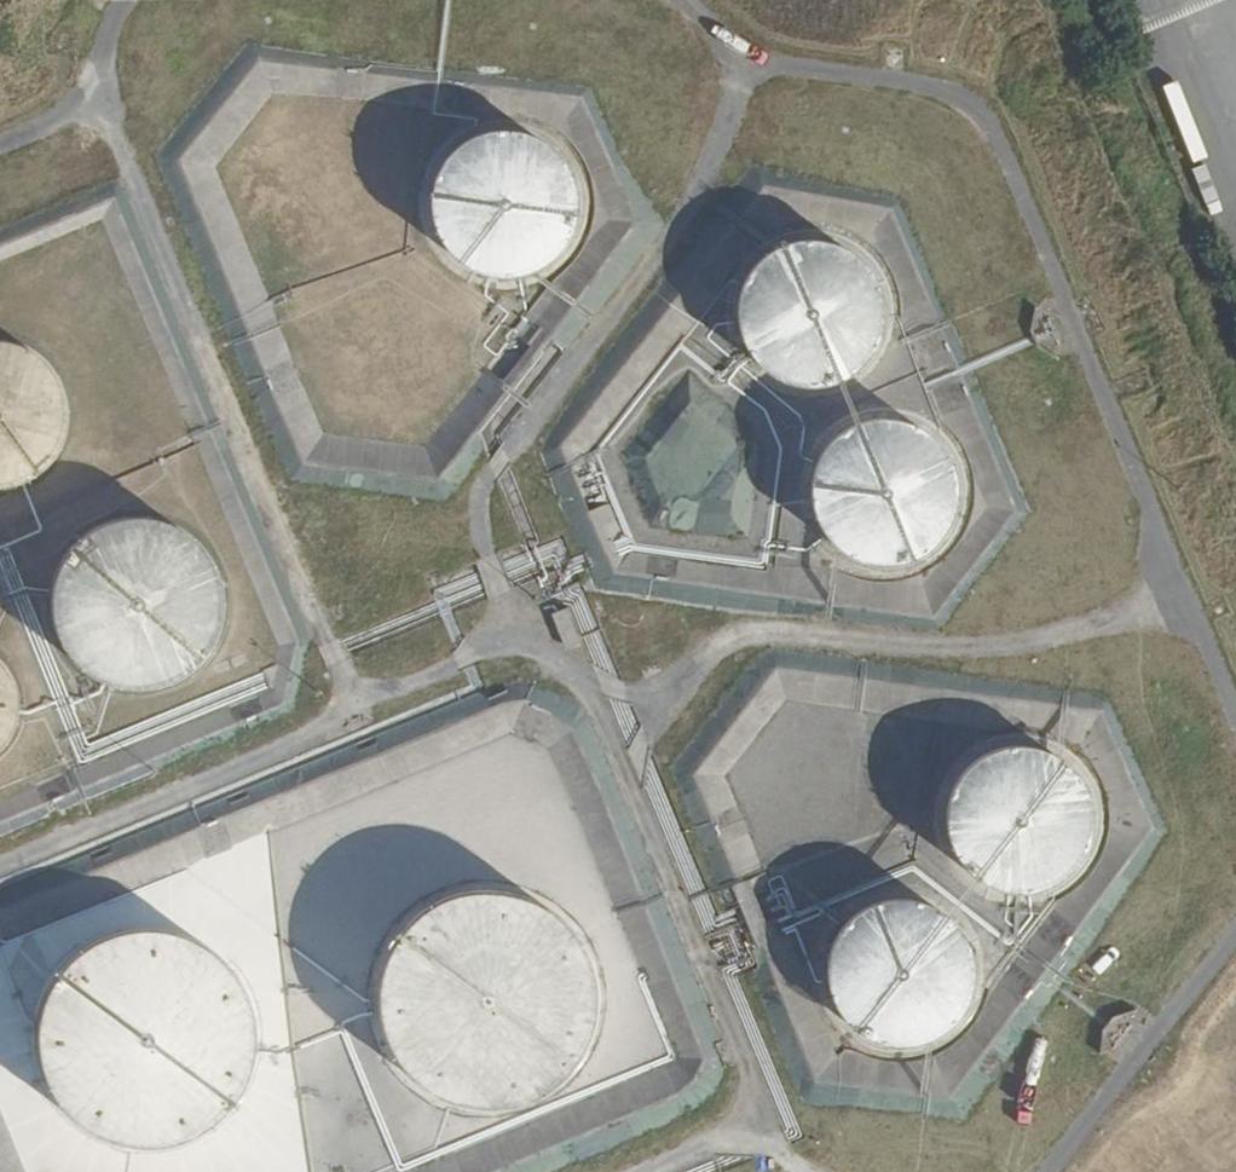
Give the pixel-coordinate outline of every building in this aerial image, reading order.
[(537,143),(522,137),(515,135),(507,134),(492,134),(477,137),(463,144),(450,153),(445,159),(436,171),(430,186),(428,201),(428,216),(432,231),(439,245),(448,257),(460,267),(467,271),(481,276),(497,279),(512,278),(527,273),(534,270),(541,266),(552,256),(562,244),(569,230),(572,215),(573,208),(571,192),(567,177),(559,164),(549,152),(537,143)] [(855,254),(842,246),(836,243),(821,240),(806,239),(791,241),(777,247),(765,254),(754,265),(749,271),(742,284),(738,298),(736,313),(738,328),(742,342),(750,355),(759,366),(771,375),(785,382),(792,384),(807,386),(822,385),(836,382),(849,375),(861,366),(871,354),(878,341),(883,327),(884,312),(882,297),(878,283),(875,277),(866,264),(855,254)] [(19,343),(12,341),(0,340),(0,488),(2,488),(15,486),(33,478),(44,470),(53,461),(61,450),(66,438),(69,426),(70,412),(69,399),(62,381),(56,370),(42,355),(31,348),(19,343)] [(922,430),(908,424),(900,422),(893,420),(877,420),(862,423),(848,430),(836,438),(825,449),(817,463),(812,477),(811,484),(810,500),(813,515),(819,529),(827,542),(838,552),(851,561),(865,566),(881,569),(896,568),(911,564),(924,557),(931,553),(942,542),(950,530),(956,515),(959,500),(959,485),(955,470),(949,456),(944,450),(934,439),(922,430)] [(197,533),(184,524),(177,520),(162,515),(146,512),(138,512),(122,514),(107,518),(93,525),(80,535),(69,547),(60,560),(57,567),(52,582),(50,598),(51,614),(53,622),(58,637),(66,651),(76,663),(88,673),(102,681),(117,687),(133,689),(149,689),(165,686),(179,680),(193,672),(205,661),(215,648),(219,642),(225,627),(228,611),(228,595),(226,580),(221,565),(217,557),(208,544),(197,533)] [(5,749),(13,738),(18,725),(20,719),(21,705),(19,692),(14,679),(7,668),(2,663),(0,661),(0,753),(5,749)] [(1072,770),(1060,760),(1053,756),(1039,751),(1031,749),(1016,748),(1000,750),(986,756),(973,764),(962,775),(957,782),(950,796),(948,803),(946,819),(947,834),(951,849),(959,863),(969,875),(981,884),(996,891),(1011,894),(1026,894),(1042,891),(1056,885),(1069,875),(1074,870),(1083,857),(1089,843),(1092,828),(1092,812),(1091,804),(1089,797),(1082,783),(1072,770)] [(549,910),(535,902),(528,899),(520,896),(504,892),(487,891),(471,892),(447,898),(432,906),(412,920),(406,926),(396,939),(388,953),(385,960),(380,976),(378,984),(377,1001),(378,1017),(380,1025),(384,1041),(391,1056),(396,1063),(412,1081),(425,1092),(446,1103),(462,1108),(478,1110),(487,1111),(503,1110),(519,1106),(527,1103),(535,1100),(549,1092),(562,1082),(568,1076),(578,1063),(586,1049),(592,1034),(594,1026),(597,1009),(597,993),(596,985),(593,969),(583,946),(578,939),(568,926),(549,910)] [(946,1031),(957,1021),(961,1015),(968,1002),(972,988),(974,974),(972,959),(968,945),(961,932),(952,921),(940,912),(927,905),(913,901),(898,900),(884,902),(870,907),(863,910),(851,918),(841,929),(833,942),(828,955),(826,970),(827,985),(831,999),(837,1012),(846,1024),(857,1034),(863,1038),(876,1044),(891,1047),(905,1047),(920,1045),(934,1039),(946,1031)] [(152,926),(135,926),(126,927),(110,932),(94,939),(86,943),(79,948),(66,959),(55,972),(46,987),(42,995),(37,1011),(34,1028),(34,1037),(35,1054),(38,1071),(41,1079),(49,1095),(53,1102),(64,1116),(77,1127),(84,1132),(99,1141),(116,1147),(124,1149),(141,1151),(158,1151),(176,1148),(184,1145),(200,1138),(207,1134),(221,1124),(233,1111),(239,1104),(248,1090),(254,1074),(257,1065),(260,1048),(260,1031),(259,1022),(255,1006),(249,989),(240,974),(229,961),(223,955),(209,944),(202,940),(194,936),(178,930),(170,928),(152,926)]
